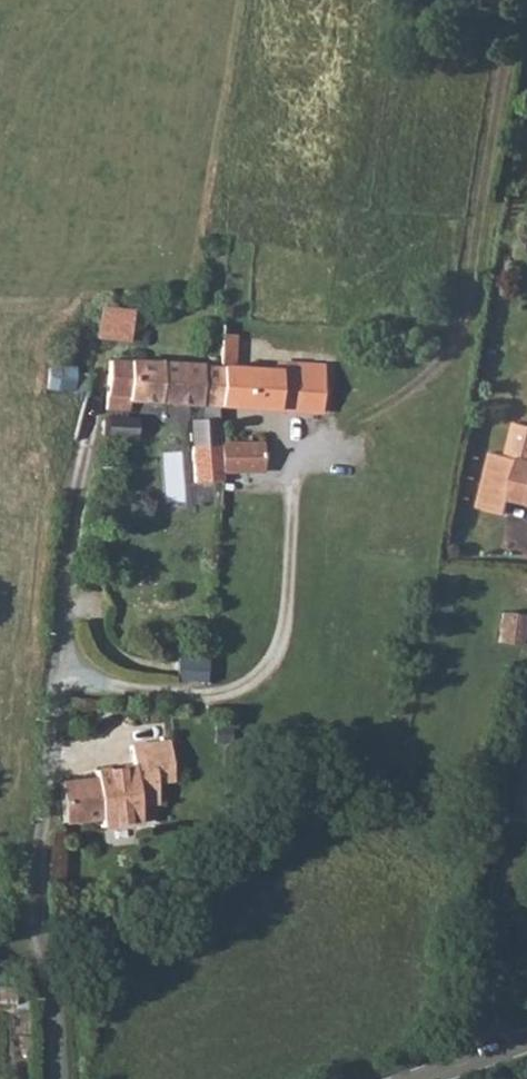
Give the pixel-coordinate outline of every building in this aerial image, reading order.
[(102,305),(99,338),(133,341),(136,309),(102,305)] [(71,357),(57,355),(56,360),(56,366),(48,365),(47,387),(88,390),(88,373),(75,372),(75,367),(71,367),(72,362),(71,357)] [(110,361),(106,409),(128,410),(128,401),(214,406),(218,367),(200,366),(200,363),(110,361)] [(218,367),(214,406),(296,411),(299,372),(218,367)] [(116,438),(138,438),(138,413),(116,413),(116,438)] [(217,442),(192,443),(193,480),(220,479),(221,471),(220,472),(217,442)] [(261,442),(217,442),(220,472),(221,471),(247,471),(262,471),(261,442)] [(505,453),(490,451),(477,507),(505,513),(509,496),(526,500),(526,458),(505,453)] [(520,613),(520,616),(501,613),(498,643),(520,646),(521,633),(526,634),(526,613),(520,613)] [(95,779),(60,784),(64,824),(101,818),(103,827),(141,821),(138,804),(157,801),(152,763),(169,761),(166,739),(128,744),(131,765),(94,770),(95,779)]
